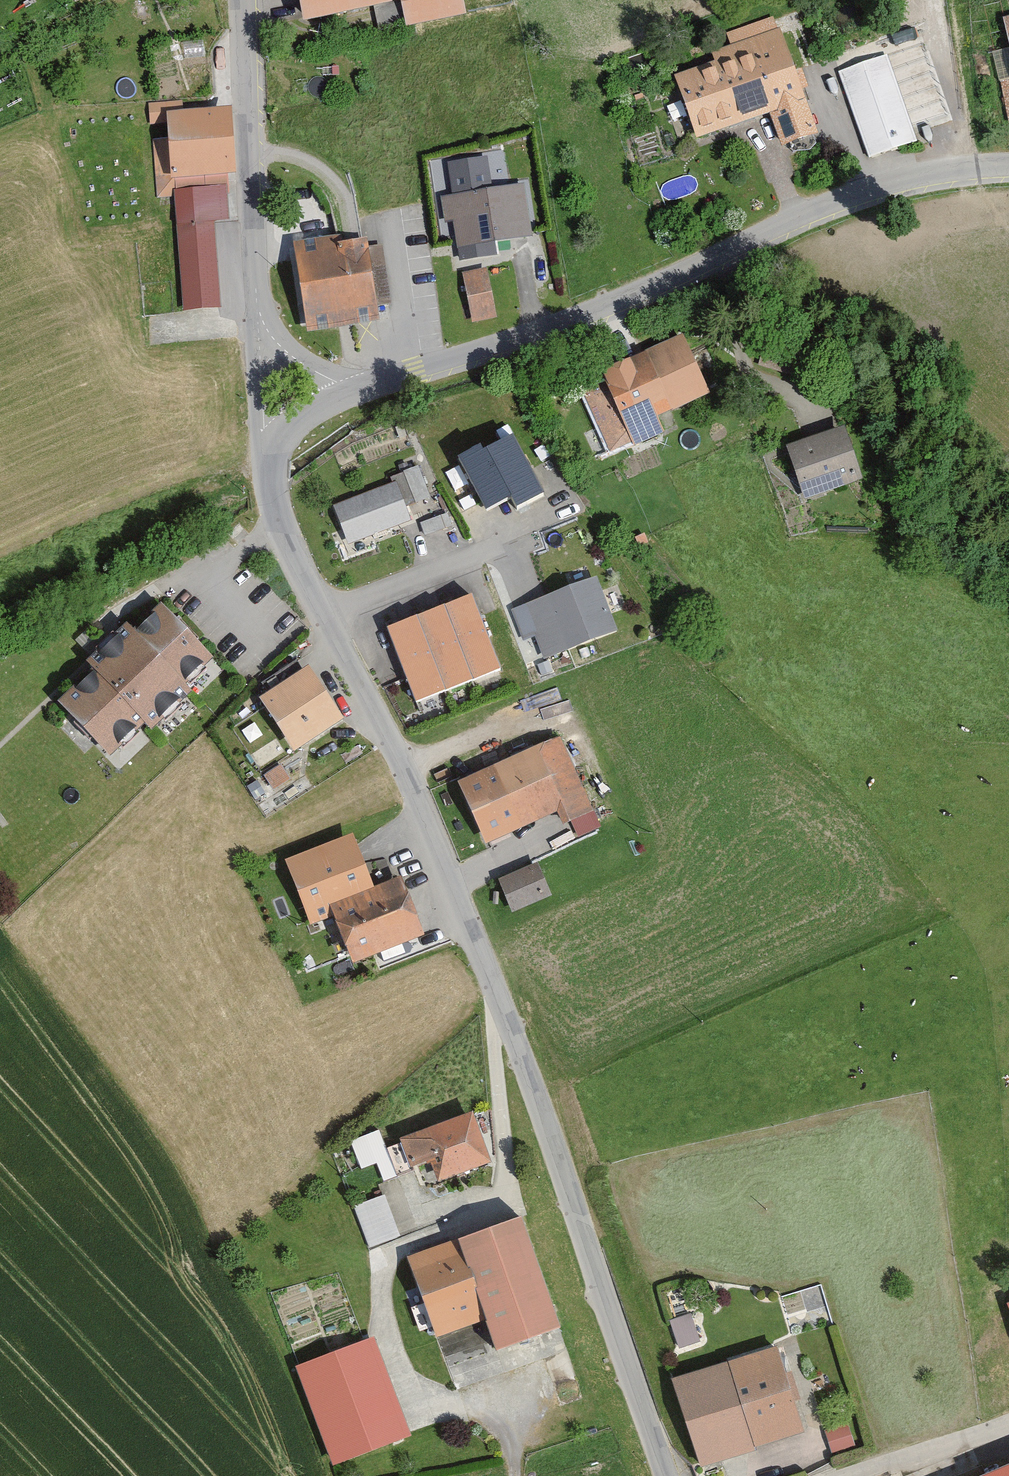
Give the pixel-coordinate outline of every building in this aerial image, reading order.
[(306,32),(387,19),(384,0),(301,0),(306,32)] [(409,33),(465,23),(461,0),(404,0),(409,33)] [(719,64),(680,77),(700,131),(771,105),(784,140),(816,128),(780,30),(715,53),(719,64)] [(995,53),(1008,111),(1008,49),(995,53)] [(913,138),(885,57),(842,71),(870,152),(913,138)] [(237,114),(172,116),(173,180),(239,179),(237,114)] [(488,155),(448,160),(453,192),(440,194),(444,219),(453,217),(460,259),(497,253),(495,239),(532,233),(523,179),(492,184),(488,155)] [(218,224),(180,226),(184,312),(222,309),(218,224)] [(359,244),(300,249),(307,326),(365,321),(359,244)] [(488,267),(462,271),(470,320),(495,316),(488,267)] [(688,340),(607,376),(630,434),(716,400),(688,340)] [(543,486),(513,427),(482,444),(479,439),(458,450),(486,502),(511,489),(517,500),(543,486)] [(848,434),(791,449),(808,502),(865,484),(848,434)] [(393,476),(330,499),(346,542),(409,519),(393,476)] [(595,579),(514,610),(525,636),(537,631),(546,655),(614,629),(595,579)] [(499,667),(471,596),(389,628),(417,699),(499,667)] [(173,606),(63,706),(111,764),(221,667),(173,606)] [(317,673),(265,702),(297,758),(351,725),(317,673)] [(558,742),(463,785),(488,839),(565,804),(576,829),(594,820),(558,742)] [(350,837),(289,861),(313,921),(339,911),(357,956),(418,932),(397,880),(371,890),(350,837)] [(548,894),(536,867),(503,881),(515,909),(548,894)] [(477,1118),(403,1146),(412,1164),(444,1187),(495,1167),(477,1118)] [(394,1161),(346,1181),(372,1256),(426,1239),(394,1161)] [(529,1224),(465,1248),(492,1328),(502,1358),(565,1336),(529,1224)] [(465,1248),(412,1264),(442,1343),(492,1328),(465,1248)] [(691,1308),(670,1314),(677,1343),(698,1337),(691,1308)] [(380,1342),(301,1371),(336,1469),(414,1439),(380,1342)] [(783,1352),(676,1382),(706,1471),(808,1435),(783,1352)] [(830,1444),(854,1437),(849,1418),(825,1425),(830,1444)] [(975,1475),(1008,1475),(1008,1462),(975,1475)]
